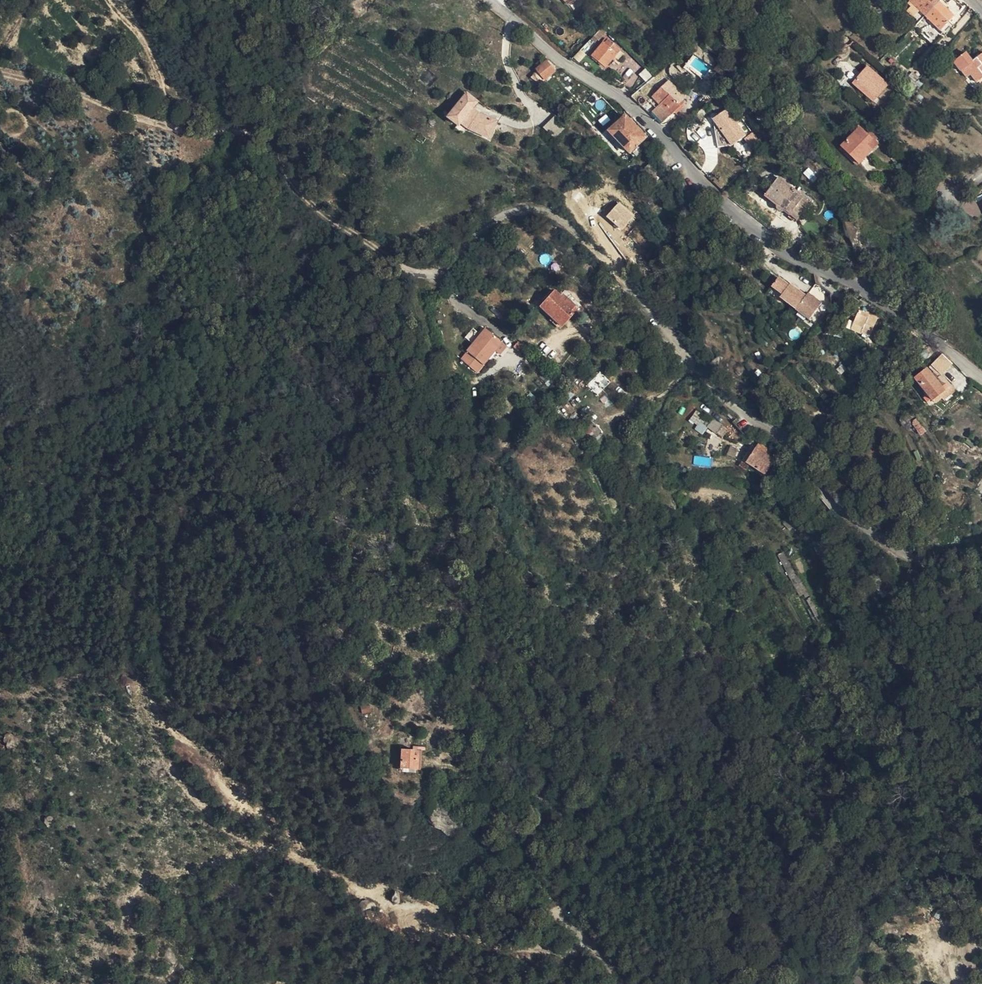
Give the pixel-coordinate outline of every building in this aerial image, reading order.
[(919,15),(933,0),(911,0),(908,3),(919,15)] [(933,0),(919,15),(937,33),(951,19),(933,0)] [(617,45),(607,35),(604,39),(602,37),(591,51),(603,62),(617,45)] [(962,55),(950,64),(956,73),(958,72),(963,79),(968,76),(974,85),(981,78),(981,55),(969,64),(962,55)] [(551,65),(543,56),(532,66),(540,75),(551,65)] [(643,63),(641,66),(649,74),(652,71),(643,63)] [(851,78),(870,96),(883,81),(865,64),(851,78)] [(637,70),(645,77),(649,74),(641,66),(637,70)] [(657,102),(661,106),(663,108),(666,106),(670,111),(681,101),(678,98),(681,96),(666,78),(657,86),(660,89),(654,94),(659,100),(657,102)] [(866,100),(870,96),(851,78),(847,82),(866,100)] [(462,90),(461,91),(443,114),(459,127),(462,123),(466,126),(484,135),(492,119),(476,113),(473,111),(466,105),(471,99),(463,92),(462,90)] [(660,120),(667,114),(663,108),(661,106),(654,112),(660,120)] [(745,137),(729,108),(712,117),(728,146),(745,137)] [(644,134),(623,113),(606,129),(627,150),(644,134)] [(543,126),(553,137),(564,128),(554,116),(543,126)] [(854,160),(868,147),(863,142),(869,136),(864,130),(857,123),(837,142),(854,160)] [(869,136),(871,138),(873,136),(866,128),(864,130),(869,136)] [(874,141),(871,138),(869,136),(863,142),(868,147),(874,141)] [(806,197),(775,173),(762,192),(773,201),(772,204),(773,206),(775,207),(776,208),(778,208),(780,207),(793,216),(806,197)] [(940,286),(931,270),(925,273),(935,289),(940,286)] [(786,288),(777,278),(768,285),(777,295),(776,296),(800,323),(814,309),(804,297),(800,301),(787,286),(786,288)] [(560,288),(557,285),(550,279),(536,294),(558,315),(570,302),(567,299),(571,294),(562,285),(560,288)] [(862,329),(860,333),(866,336),(875,318),(859,311),(853,324),(862,329)] [(497,331),(480,318),(461,341),(463,343),(457,350),(473,362),(497,331)] [(859,334),(860,333),(862,329),(853,324),(850,329),(859,334)] [(939,371),(950,359),(939,349),(929,362),(939,371)] [(942,387),(939,383),(932,375),(924,365),(912,375),(925,390),(921,394),(925,399),(929,395),(931,397),(942,387)] [(939,383),(941,381),(934,372),(932,375),(939,383)] [(693,428),(702,434),(712,418),(701,411),(697,418),(699,420),(693,428)] [(708,428),(716,431),(719,423),(712,420),(708,428)] [(772,459),(750,447),(740,464),(763,476),(772,459)] [(843,605),(837,608),(843,621),(850,618),(843,605)] [(412,748),(395,746),(394,766),(410,767),(412,748)]
